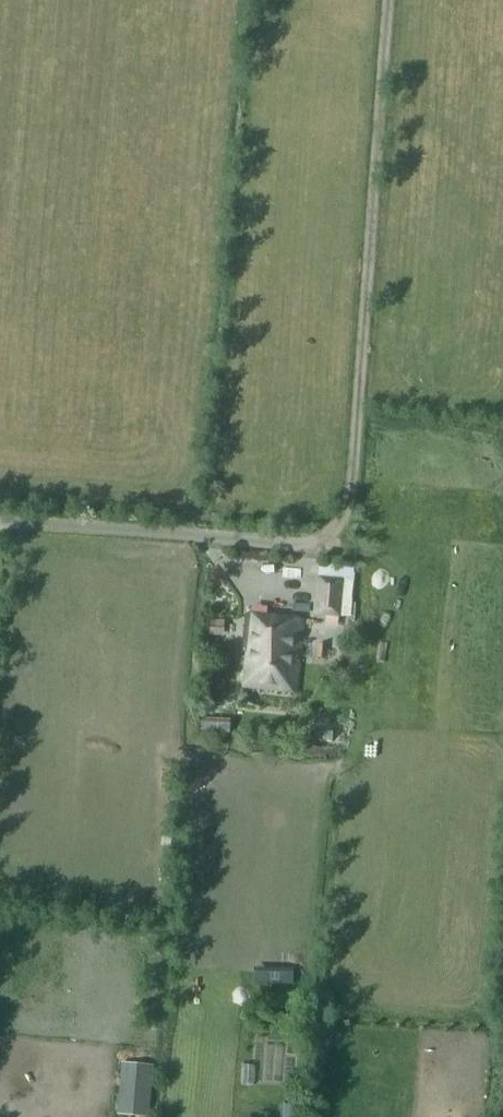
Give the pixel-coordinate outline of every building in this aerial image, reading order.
[(316,613),(339,615),(342,580),(320,578),(316,613)] [(245,685),(297,690),(303,619),(246,614),(243,649),(248,650),(245,685)] [(327,657),(328,645),(319,644),(318,656),(327,657)] [(214,732),(215,719),(201,718),(200,731),(214,732)] [(287,1067),(288,1042),(267,1042),(266,1067),(287,1067)] [(121,1107),(151,1108),(151,1061),(121,1061),(121,1107)] [(283,1116),(298,1116),(299,1106),(284,1105),(283,1116)]
